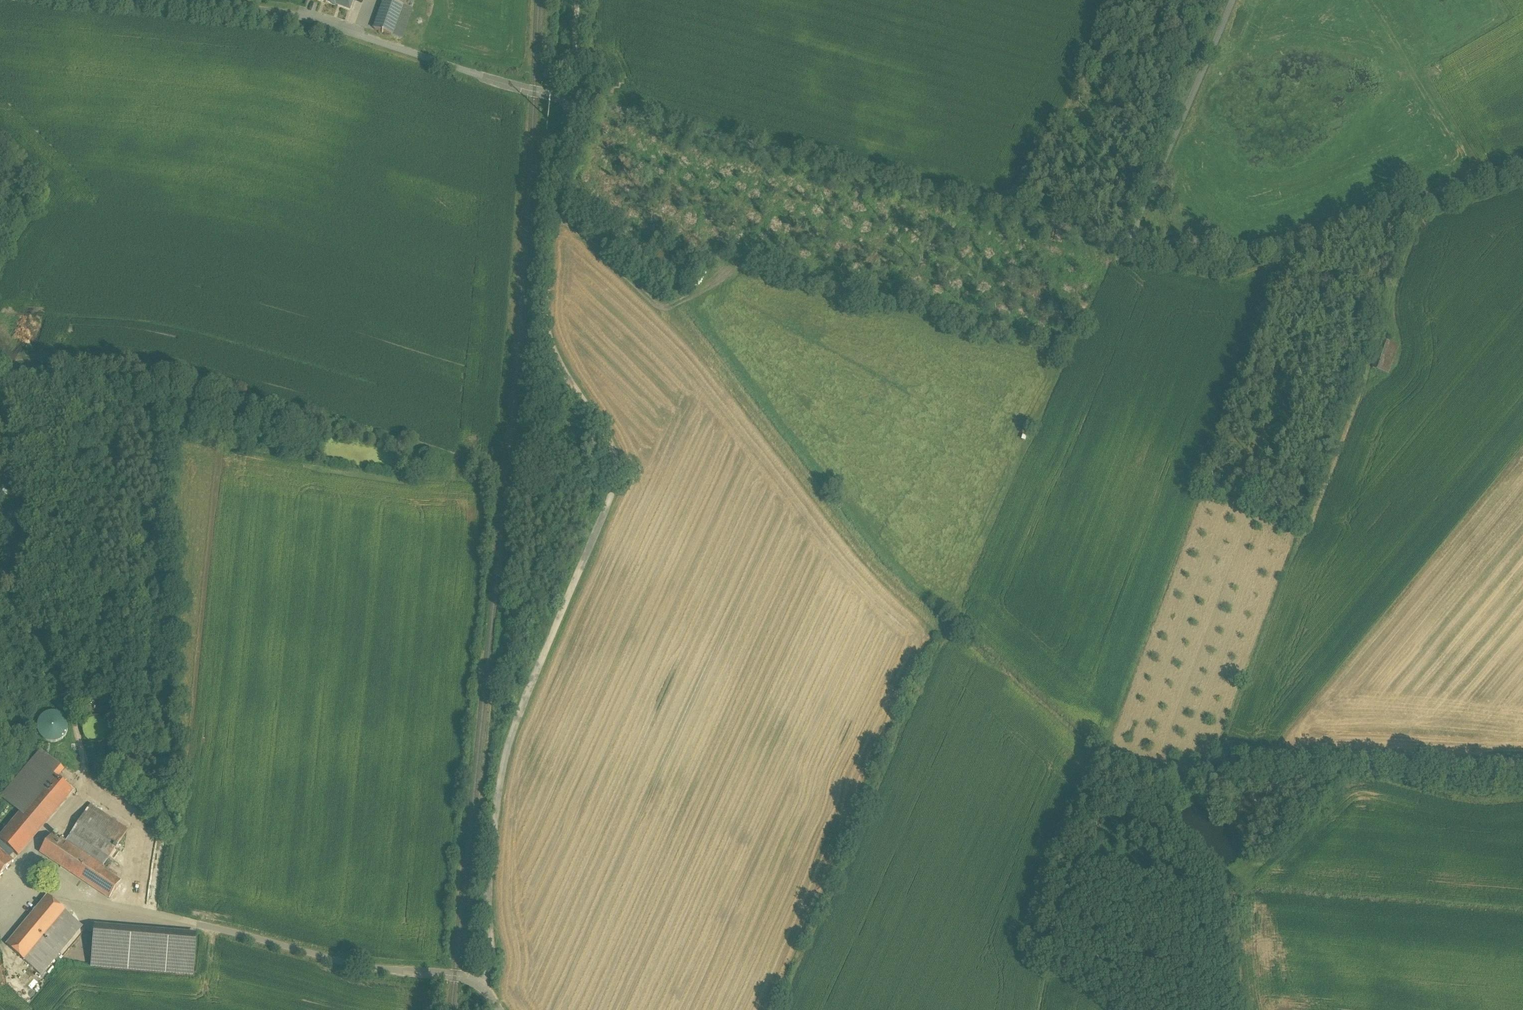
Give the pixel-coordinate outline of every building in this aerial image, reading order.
[(352,11),(356,0),(321,0),(352,11)] [(373,29),(395,36),(404,7),(385,0),(383,0),(373,29)] [(54,715),(47,716),(43,719),(40,724),(39,731),(40,736),(43,741),(49,744),(57,744),(65,740),(68,735),(69,729),(67,723),(63,718),(54,715)] [(1,792),(18,805),(0,829),(0,837),(20,852),(41,825),(73,783),(54,769),(62,759),(39,742),(1,792)] [(128,821),(90,797),(66,835),(54,828),(39,850),(106,893),(120,871),(103,860),(128,821)] [(0,844),(0,869),(13,856),(0,844)] [(87,928),(46,894),(5,943),(46,977),(87,928)] [(200,932),(98,927),(96,969),(198,974),(200,932)]
